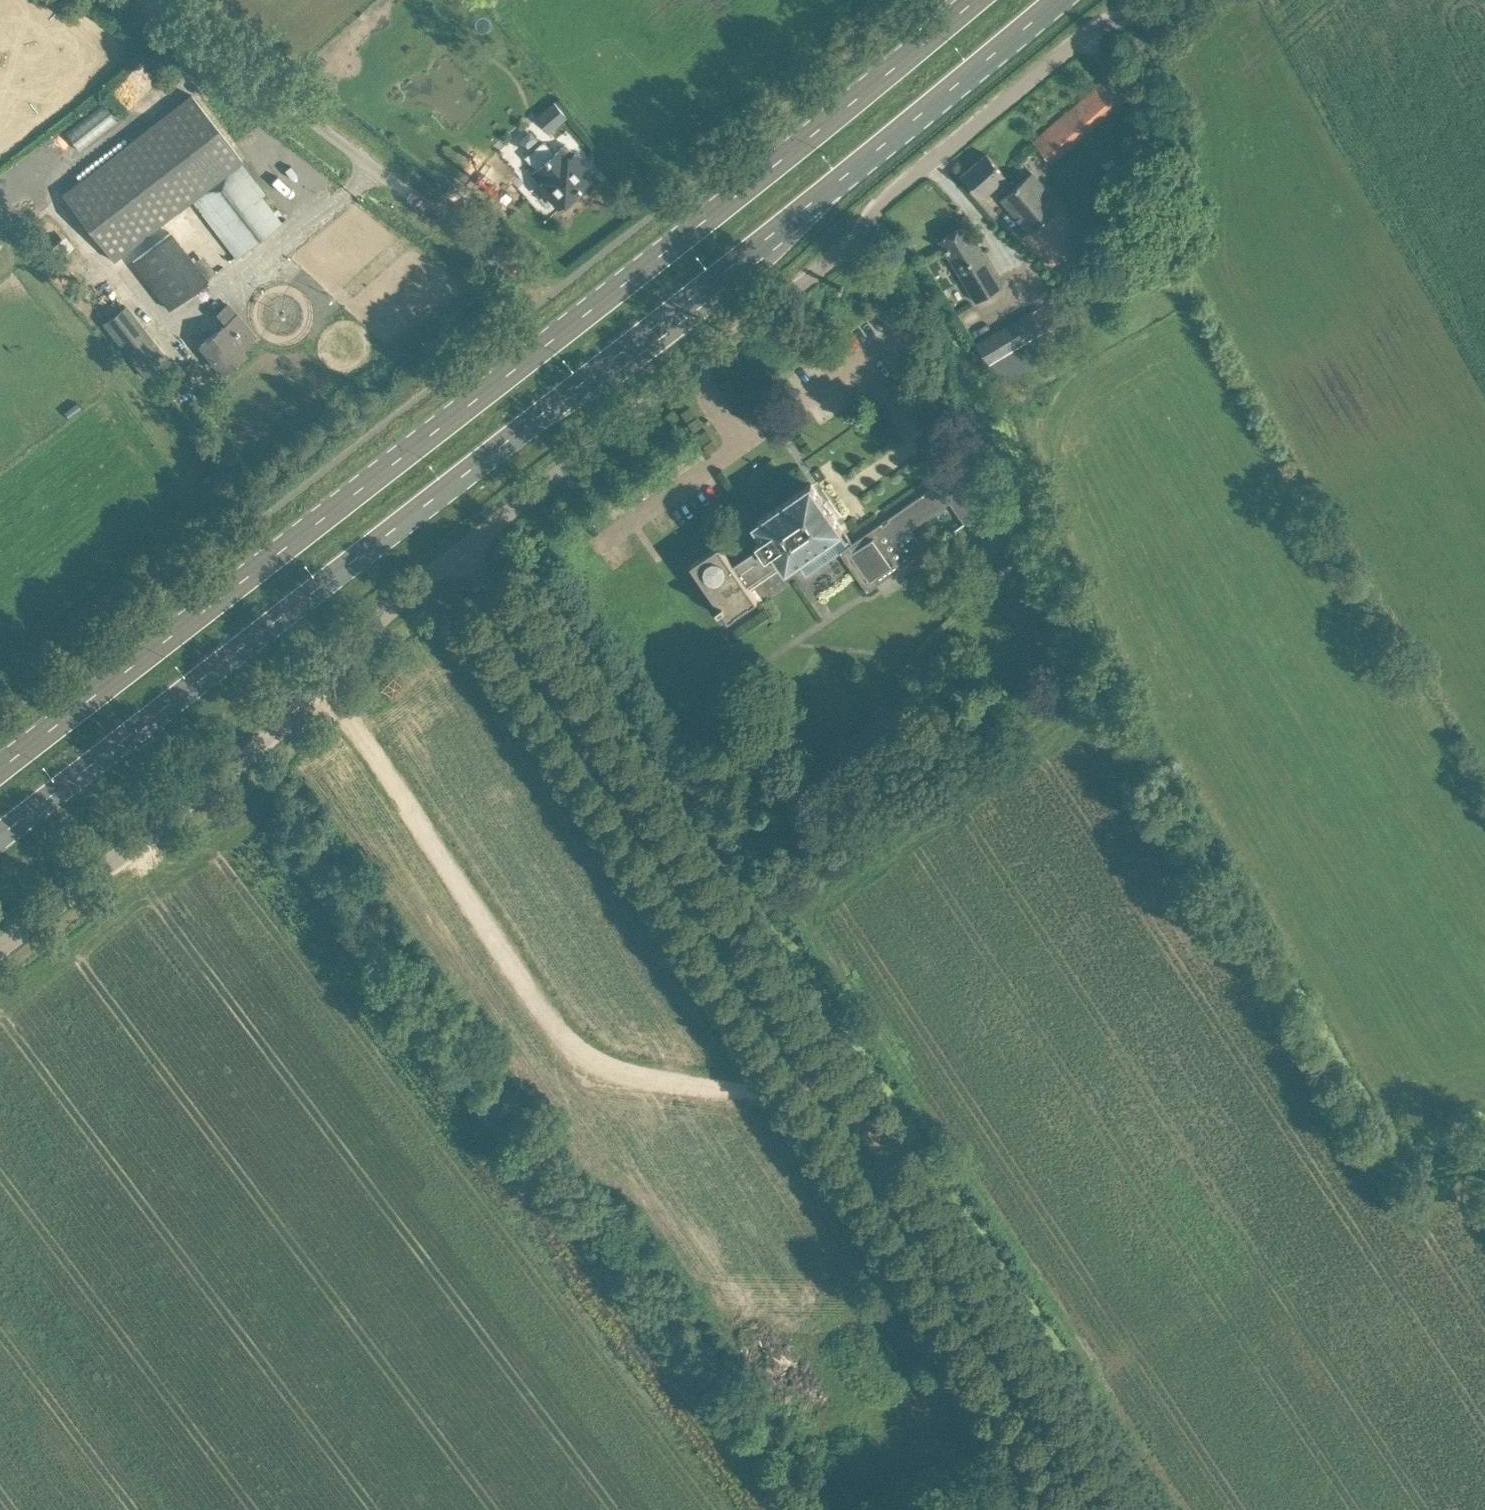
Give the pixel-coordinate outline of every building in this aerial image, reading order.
[(1034,142),(1050,161),(1123,98),(1107,79),(1034,142)] [(62,195),(113,261),(195,197),(239,253),(280,221),(236,165),(243,160),(191,94),(62,195)] [(556,98),(538,115),(553,130),(571,114),(556,98)] [(527,156),(538,168),(533,172),(541,182),(561,206),(596,176),(583,161),(566,143),(555,152),(545,140),(527,156)] [(962,174),(982,197),(996,184),(1005,194),(1002,197),(1031,231),(1061,205),(1032,171),(1014,186),(1006,177),(1007,176),(987,153),(962,174)] [(941,239),(977,300),(1003,285),(966,224),(941,239)] [(132,261),(169,308),(207,278),(170,232),(132,261)] [(217,312),(226,323),(201,344),(222,371),(244,353),(239,347),(253,336),(236,315),(227,304),(217,312)] [(1032,311),(978,343),(989,363),(1044,330),(1032,311)] [(111,330),(148,377),(158,369),(145,352),(155,344),(131,314),(111,330)] [(984,509),(957,470),(888,517),(889,520),(884,523),(882,521),(853,542),(811,482),(755,521),(763,533),(756,538),(761,544),(734,563),(720,543),(691,563),(719,605),(717,606),(719,610),(722,608),(729,619),(758,599),(750,588),(785,564),(787,567),(797,560),(807,574),(840,551),(867,590),(926,550),(912,529),(951,502),(965,523),(984,509)] [(487,597),(481,601),(483,604),(489,600),(497,594),(502,590),(500,587),(494,591),(487,597)]
